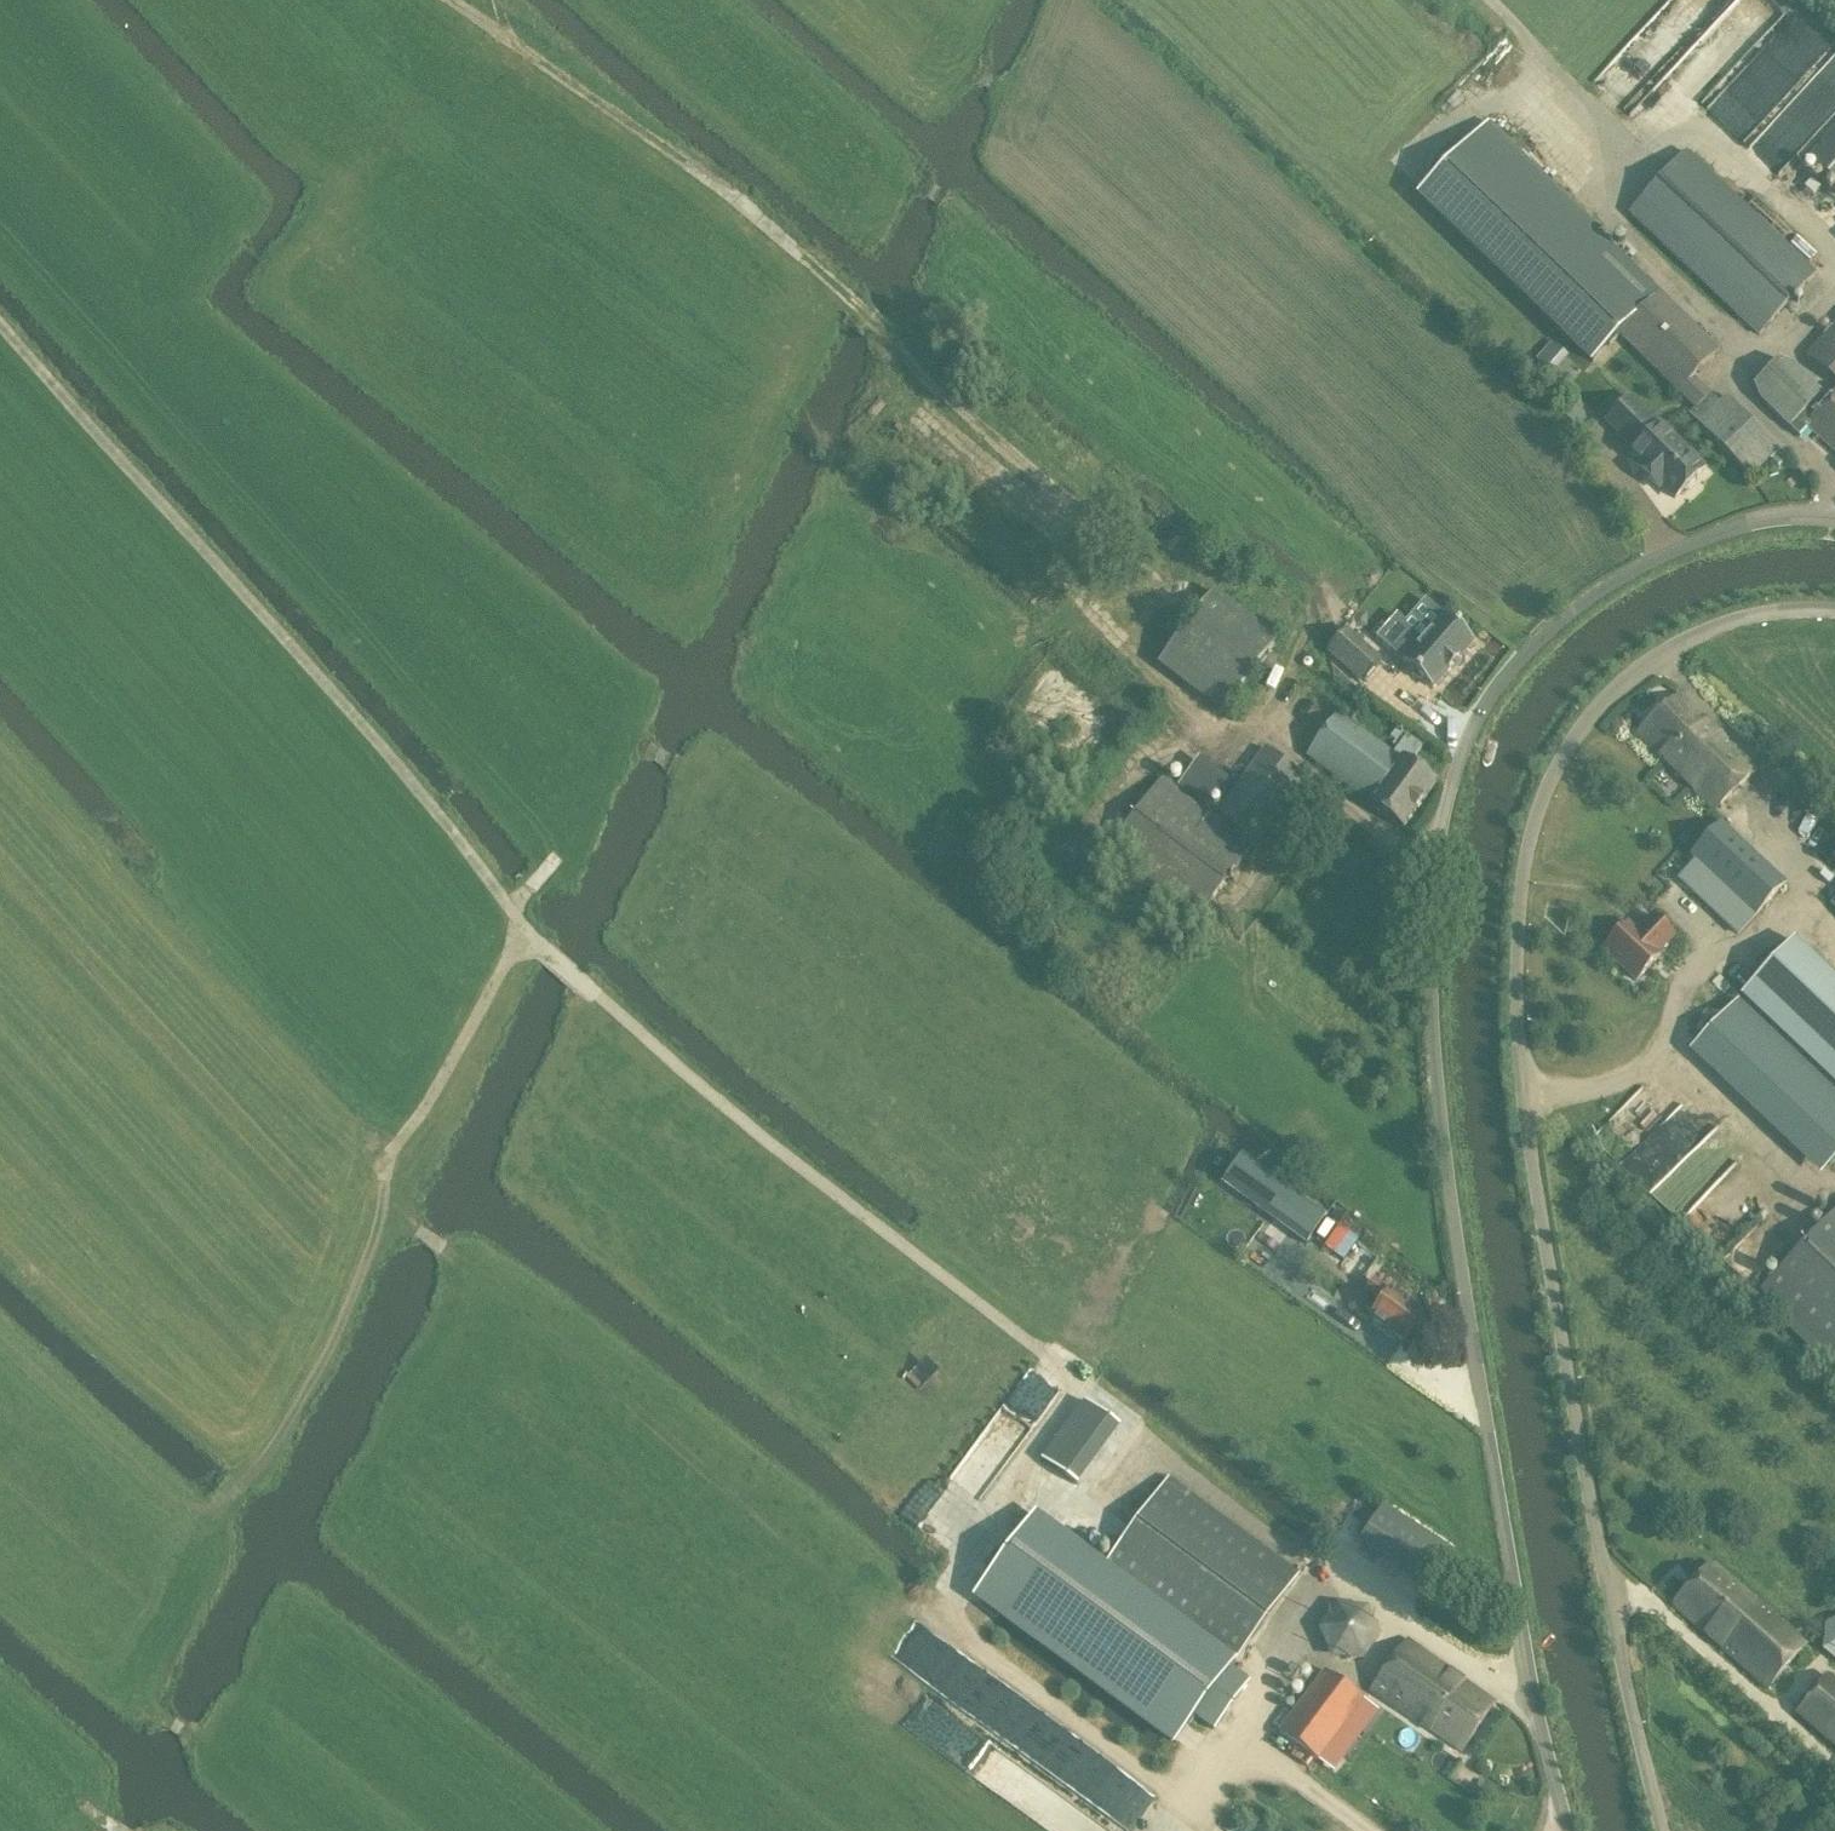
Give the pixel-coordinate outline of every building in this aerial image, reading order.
[(1805,158),(1834,184),(1834,125),(1805,158)] [(1593,366),(1620,337),(1695,410),(1710,395),(1693,378),(1719,352),(1488,127),(1420,197),(1593,366)] [(1758,335),(1815,274),(1685,152),(1628,213),(1758,335)] [(1806,356),(1834,382),(1834,323),(1806,356)] [(1777,361),(1753,386),(1759,399),(1789,427),(1798,436),(1806,426),(1826,404),(1819,397),(1821,395),(1791,366),(1777,361)] [(1806,426),(1834,452),(1834,394),(1806,426)] [(1750,477),(1778,449),(1726,396),(1698,424),(1750,477)] [(1656,428),(1628,400),(1605,422),(1633,451),(1629,455),(1638,464),(1634,468),(1657,490),(1661,487),(1673,499),(1683,490),(1688,490),(1694,485),(1693,479),(1703,470),(1658,426),(1656,428)] [(1228,708),(1279,642),(1215,592),(1164,658),(1228,708)] [(1410,634),(1394,653),(1403,661),(1401,662),(1432,689),(1448,672),(1458,661),(1458,660),(1473,642),(1443,616),(1442,616),(1419,642),(1410,634)] [(1346,633),(1329,653),(1362,683),(1380,663),(1346,633)] [(1638,732),(1649,744),(1714,811),(1755,770),(1678,692),(1638,732)] [(1338,713),(1306,756),(1369,803),(1368,804),(1402,830),(1435,783),(1409,764),(1422,747),(1397,729),(1391,737),(1396,741),(1393,745),(1397,749),(1394,755),(1338,713)] [(1303,776),(1265,748),(1218,812),(1220,814),(1218,818),(1162,776),(1104,855),(1177,909),(1195,922),(1303,776)] [(1679,881),(1737,936),(1785,885),(1722,826),(1691,858),(1696,862),(1679,881)] [(1627,925),(1603,950),(1637,982),(1661,956),(1658,953),(1665,946),(1674,937),(1653,917),(1637,934),(1627,925)] [(1784,955),(1745,995),(1727,1014),(1834,1116),(1834,982),(1795,944),(1784,955)] [(1727,1014),(1700,1043),(1831,1166),(1834,1162),(1834,1116),(1727,1014)] [(1326,1219),(1242,1157),(1221,1185),(1306,1247),(1326,1219)] [(1760,1298),(1834,1370),(1834,1219),(1760,1298)] [(1370,1319),(1402,1343),(1422,1316),(1373,1281),(1366,1292),(1382,1303),(1370,1319)] [(1168,1479),(1107,1561),(1237,1657),(1298,1575),(1168,1479)] [(1422,1584),(1446,1547),(1382,1506),(1358,1543),(1422,1584)] [(1236,1661),(1035,1513),(971,1599),(983,1608),(1164,1742),(1173,1748),(1195,1718),(1213,1731),(1248,1681),(1231,1669),(1236,1661)] [(1711,1564),(1673,1606),(1706,1635),(1704,1637),(1718,1649),(1720,1646),(1768,1688),(1805,1645),(1711,1564)] [(1461,1753),(1495,1703),(1406,1641),(1370,1690),(1461,1753)] [(1278,1733),(1319,1764),(1340,1735),(1364,1702),(1323,1672),(1305,1696),(1278,1733)] [(1828,1677),(1797,1714),(1834,1746),(1834,1683),(1828,1677)]
